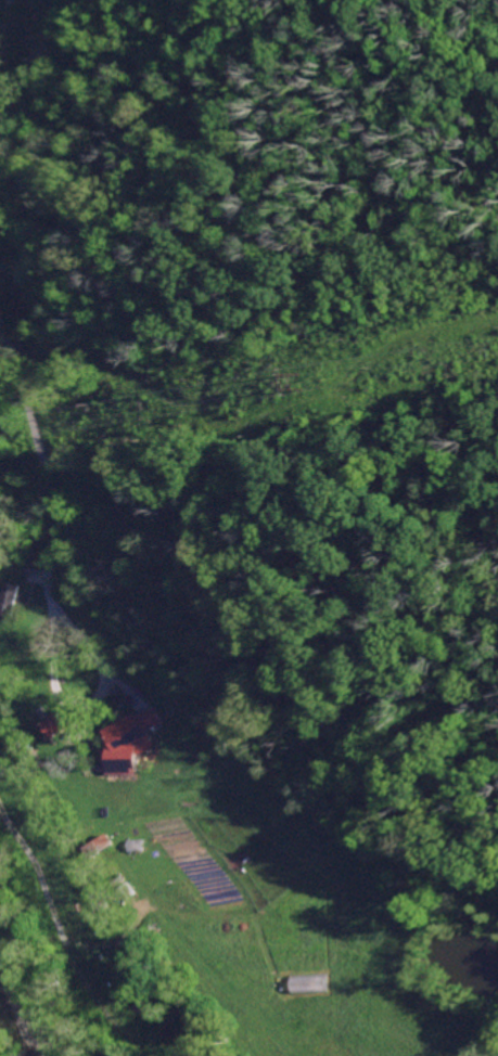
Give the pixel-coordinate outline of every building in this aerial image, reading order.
[(4,583),(0,601),(0,613),(10,615),(17,585),(4,583)] [(133,773),(133,755),(150,746),(142,729),(156,722),(148,706),(134,713),(131,713),(100,728),(105,738),(105,749),(100,751),(101,766),(105,774),(133,773)] [(65,726),(56,714),(41,724),(50,736),(65,726)]
